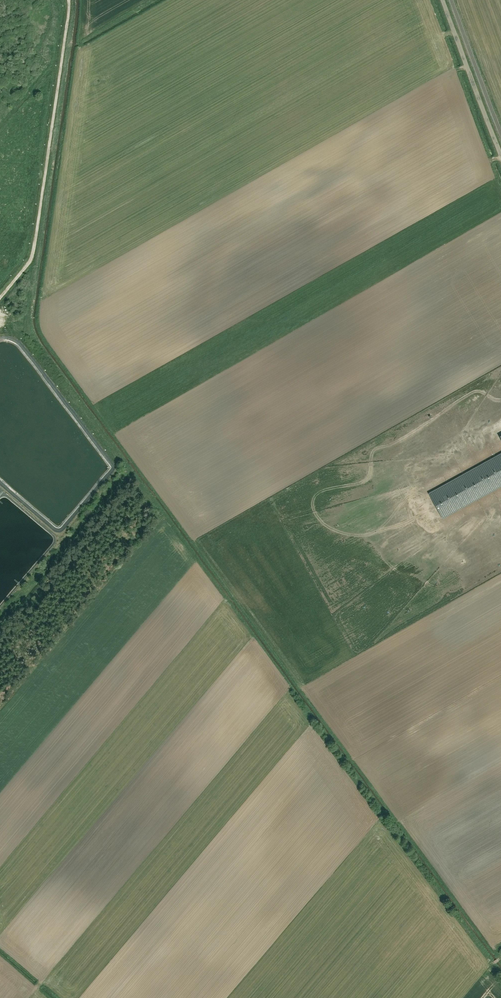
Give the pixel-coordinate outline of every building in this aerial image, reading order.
[(431,493),(445,519),(500,488),(500,454),(431,493)]
